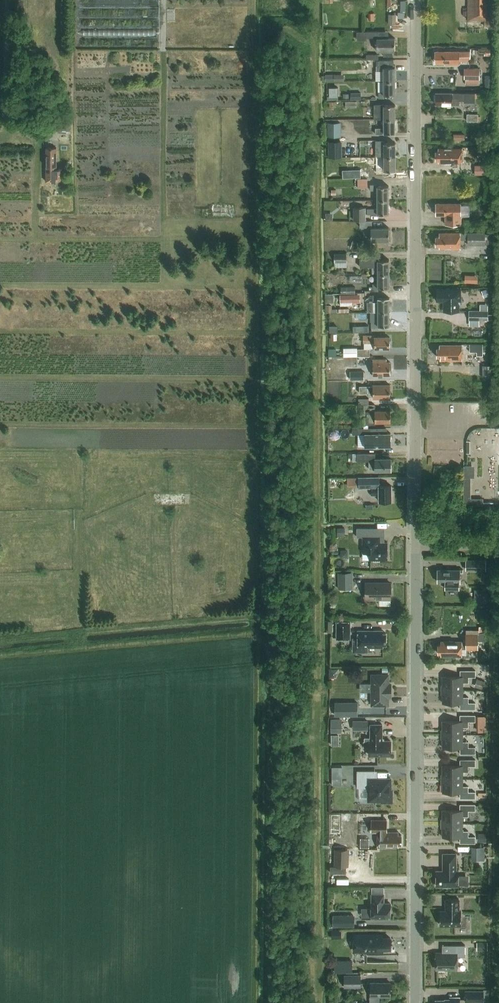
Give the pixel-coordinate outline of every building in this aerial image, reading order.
[(161,0),(84,0),(84,14),(105,14),(105,24),(161,24),(161,0)] [(455,27),(455,44),(468,44),(468,32),(491,32),(491,0),(469,0),(468,27),(455,27)] [(395,51),(395,38),(377,38),(377,52),(383,51),(383,56),(393,56),(393,51),(395,51)] [(470,51),(436,52),(436,63),(445,63),(445,64),(460,64),(460,61),(470,61),(470,51)] [(384,81),(395,81),(395,67),(384,67),(384,65),(379,65),(379,71),(384,71),(384,81)] [(480,84),(480,79),(480,68),(465,68),(465,79),(466,79),(466,84),(480,84)] [(395,81),(384,81),(384,91),(379,91),(379,98),(384,98),(384,95),(396,95),(395,81)] [(330,87),(330,99),(338,99),(338,87),(330,87)] [(436,93),(436,105),(444,105),(446,106),(453,106),(453,105),(460,105),(460,100),(464,100),(464,103),(475,103),(475,93),(460,94),(460,93),(436,93)] [(384,118),(384,119),(396,119),(396,105),(384,105),(384,104),(374,104),(374,118),(384,118)] [(396,119),(384,119),(384,128),(376,128),(376,134),(384,134),(384,133),(396,133),(396,119)] [(327,136),(341,136),(341,121),(327,121),(327,136)] [(376,140),(376,157),(378,157),(384,157),(396,157),(396,143),(385,143),(384,140),(376,140)] [(329,141),(329,157),(343,157),(343,141),(329,141)] [(57,169),(57,148),(46,148),(46,181),(62,181),(62,169),(57,169)] [(452,163),(463,163),(463,149),(439,149),(439,151),(436,151),(436,160),(439,160),(439,163),(446,163),(447,164),(452,164),(452,163)] [(486,149),(480,154),(484,160),(491,154),(486,149)] [(378,157),(378,167),(379,167),(379,174),(385,174),(385,171),(396,171),(396,157),(384,157),(378,157)] [(488,164),(475,165),(475,173),(475,174),(489,174),(488,164)] [(361,177),(361,169),(349,169),(349,177),(361,177)] [(368,179),(359,179),(359,188),(368,188),(368,179)] [(378,200),(389,200),(389,186),(378,186),(378,185),(371,185),(371,190),(378,190),(378,200)] [(389,200),(378,200),(378,208),(369,208),(369,214),(389,214),(389,200)] [(462,205),(462,203),(436,204),(436,215),(446,215),(446,224),(462,224),(462,216),(470,216),(470,205),(462,205)] [(234,215),(233,206),(213,207),(213,216),(234,215)] [(366,208),(354,208),(354,221),(360,221),(366,221),(366,208)] [(371,241),(389,241),(389,228),(371,228),(371,241)] [(485,234),(485,232),(468,232),(468,245),(485,245),(491,245),(491,234),(485,234)] [(447,249),(461,249),(460,233),(439,234),(439,237),(437,237),(437,246),(439,246),(439,248),(445,248),(447,249)] [(363,243),(353,240),(351,248),(361,251),(363,243)] [(348,267),(347,254),(336,254),(336,267),(348,267)] [(379,274),(390,274),(390,260),(379,260),(379,258),(360,258),(360,266),(379,266),(379,274)] [(390,274),(379,274),(379,284),(373,284),(373,291),(379,291),(379,288),(390,288),(390,274)] [(465,274),(464,282),(477,283),(478,275),(465,274)] [(461,289),(437,289),(437,301),(444,301),(444,312),(459,312),(459,304),(461,304),(461,289)] [(487,289),(481,291),(484,298),(489,295),(487,289)] [(367,302),(367,312),(370,312),(379,312),(390,312),(390,298),(379,298),(379,295),(373,295),(374,302),(367,302)] [(489,311),(471,311),(471,320),(494,320),(494,315),(489,315),(489,311)] [(370,312),(370,322),(372,322),(372,327),(379,327),(379,326),(390,326),(390,312),(379,312),(370,312)] [(390,348),(390,338),(375,337),(375,336),(364,336),(364,343),(375,343),(375,348),(390,348)] [(470,344),(470,352),(478,352),(478,355),(484,355),(483,344),(470,344)] [(440,348),(437,348),(438,357),(441,357),(441,360),(462,360),(462,345),(440,345),(440,348)] [(343,348),(343,357),(357,356),(370,356),(370,355),(370,349),(357,349),(357,348),(354,348),(343,348)] [(373,375),(391,375),(391,362),(384,362),(384,359),(373,359),(373,375)] [(364,379),(364,371),(350,371),(350,379),(364,379)] [(374,398),(391,398),(391,385),(374,385),(374,386),(361,386),(361,393),(374,393),(374,398)] [(391,410),(375,410),(375,405),(364,405),(364,411),(361,411),(361,416),(363,416),(363,414),(367,414),(367,417),(364,417),(364,424),(376,424),(376,422),(391,422),(391,410)] [(370,428),(359,428),(359,435),(365,434),(365,446),(374,446),(374,447),(391,447),(391,434),(374,434),(370,434),(370,428)] [(376,471),(391,471),(391,459),(375,459),(375,454),(357,454),(357,461),(369,461),(369,470),(376,470),(376,471)] [(474,465),(464,465),(463,505),(483,505),(483,506),(494,506),(494,502),(483,502),(483,498),(471,498),(471,477),(474,477),(474,465)] [(391,486),(379,486),(379,478),(358,478),(358,488),(372,488),(372,495),(380,495),(380,502),(391,502),(391,486)] [(357,528),(357,537),(363,537),(362,560),(369,560),(373,560),(373,562),(380,562),(380,560),(387,560),(387,543),(380,543),(380,537),(374,537),(374,528),(357,528)] [(487,571),(487,560),(467,559),(467,570),(487,571)] [(464,572),(464,570),(439,570),(439,582),(445,582),(445,589),(459,589),(459,584),(461,584),(461,572),(464,572)] [(352,589),(352,573),(338,573),(338,589),(352,589)] [(365,583),(365,599),(390,599),(390,583),(365,583)] [(336,621),(336,639),(350,639),(350,621),(336,621)] [(358,631),(358,647),(382,647),(382,645),(386,645),(386,634),(382,634),(382,631),(358,631)] [(478,650),(478,634),(466,634),(466,641),(463,641),(442,641),(442,644),(439,644),(439,653),(442,653),(442,656),(463,656),(463,652),(463,649),(478,650)] [(443,677),(443,690),(463,690),(463,683),(469,683),(469,678),(476,678),(476,671),(461,671),(461,677),(443,677)] [(372,675),(372,705),(388,705),(388,697),(391,697),(391,687),(388,687),(388,675),(372,675)] [(485,681),(477,679),(475,686),(483,689),(485,681)] [(370,691),(370,683),(360,683),(360,691),(370,691)] [(443,690),(443,703),(460,704),(460,710),(476,710),(476,704),(469,703),(469,698),(463,698),(463,690),(443,690)] [(335,702),(335,715),(358,715),(358,702),(335,702)] [(442,722),(442,735),(463,735),(463,728),(468,728),(468,722),(475,722),(475,716),(460,716),(460,722),(442,722)] [(330,719),(330,733),(342,732),(342,719),(330,719)] [(353,720),(353,730),(364,730),(364,720),(353,720)] [(382,741),(382,724),(370,724),(370,737),(364,737),(364,741),(363,741),(363,747),(369,747),(369,755),(390,755),(390,741),(382,741)] [(339,732),(331,733),(331,743),(339,743),(339,732)] [(442,735),(442,748),(460,748),(460,754),(475,754),(475,748),(468,748),(468,742),(463,742),(463,735),(442,735)] [(442,766),(442,779),(462,780),(462,772),(468,772),(468,767),(475,767),(475,760),(460,760),(460,766),(442,766)] [(331,783),(344,783),(344,765),(332,765),(331,783)] [(373,771),(357,771),(357,787),(368,787),(368,800),(381,800),(381,802),(392,802),(392,789),(390,789),(390,778),(373,778),(373,771)] [(442,779),(442,793),(459,793),(459,799),(475,799),(475,793),(468,793),(468,787),(462,787),(462,780),(442,779)] [(442,824),(462,824),(462,817),(468,817),(468,811),(475,811),(475,805),(459,805),(459,811),(442,811),(442,824)] [(400,845),(401,835),(398,835),(398,832),(386,832),(386,820),(372,820),(372,832),(377,832),(377,847),(397,847),(397,844),(400,845)] [(474,844),(474,837),(467,837),(468,832),(462,832),(462,824),(442,824),(441,837),(459,837),(459,844),(474,844)] [(484,860),(484,847),(471,847),(471,860),(484,860)] [(348,866),(349,850),(334,849),(334,866),(348,866)] [(436,886),(458,886),(458,871),(456,871),(456,853),(442,853),(442,871),(436,871),(436,886)] [(460,874),(459,883),(469,884),(469,874),(460,874)] [(371,903),(371,917),(390,917),(390,903),(383,903),(383,894),(371,894),(371,903)] [(439,925),(460,925),(460,911),(458,911),(458,899),(445,899),(445,911),(439,911),(439,925)] [(355,926),(355,914),(333,914),(333,926),(355,926)] [(354,935),(354,951),(382,951),(382,948),(390,948),(390,938),(382,938),(382,935),(354,935)] [(477,950),(488,950),(487,942),(477,942),(477,950)] [(464,956),(464,945),(452,945),(452,953),(435,953),(435,969),(438,969),(456,969),(456,956),(464,956)] [(352,972),(352,960),(335,960),(335,972),(352,972)] [(360,986),(360,974),(343,974),(343,986),(360,986)] [(370,982),(370,995),(380,995),(390,995),(390,982),(370,982)] [(465,1002),(484,1001),(484,990),(465,990),(465,1002)]
